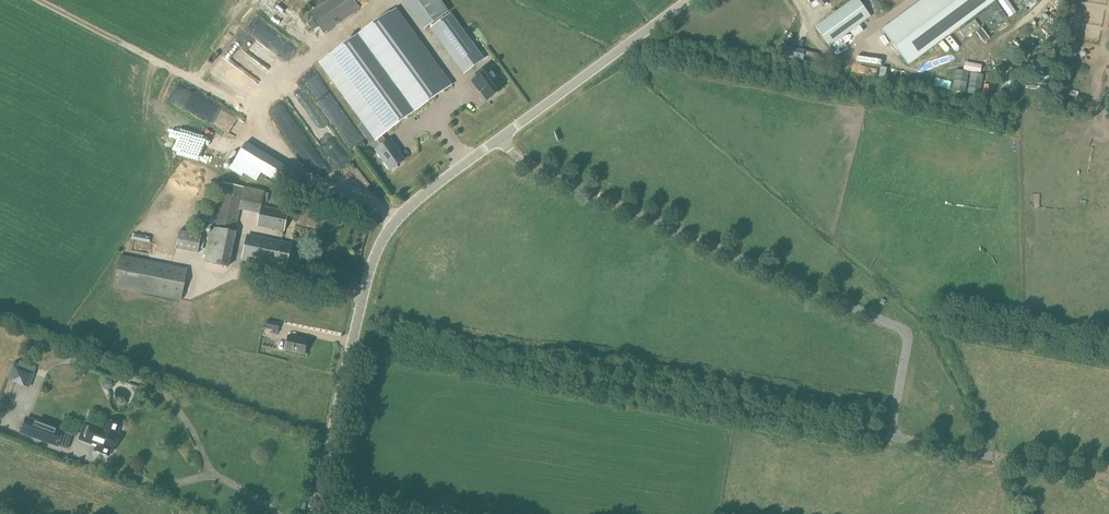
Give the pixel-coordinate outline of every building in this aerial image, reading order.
[(360,8),(355,0),(325,0),(308,12),(324,34),(360,8)] [(424,31),(449,12),(440,0),(401,0),(424,31)] [(815,26),(830,47),(871,17),(859,0),(850,0),(815,26)] [(881,28),(908,65),(996,0),(919,0),(881,28)] [(453,84),(397,8),(368,28),(356,36),(320,63),(377,140),(382,135),(411,114),(410,113),(423,103),(424,105),(453,84)] [(450,14),(431,28),(458,65),(459,65),(459,64),(469,57),(475,66),(483,60),(450,14)] [(314,31),(318,27),(313,19),(308,23),(314,31)] [(260,48),(270,38),(261,27),(250,37),(260,48)] [(242,40),(233,51),(257,69),(269,53),(263,48),(259,53),(253,48),(256,44),(251,41),(248,44),(242,40)] [(472,81),(477,88),(478,88),(487,100),(500,90),(498,87),(502,85),(488,66),(476,74),(478,77),(472,81)] [(340,187),(350,182),(318,117),(303,124),(317,154),(323,151),(340,187)] [(233,120),(211,166),(227,173),(249,128),(233,120)] [(386,142),(382,135),(377,140),(381,146),(376,150),(391,170),(404,160),(399,153),(400,151),(398,148),(397,149),(390,139),(386,142)] [(359,152),(367,147),(363,141),(355,146),(359,152)] [(236,158),(230,169),(243,176),(244,173),(257,180),(261,173),(293,191),(302,175),(246,142),(236,158)] [(201,162),(211,148),(205,143),(195,157),(201,162)] [(235,232),(240,210),(259,214),(257,226),(284,232),(288,213),(262,207),(265,191),(243,187),(223,183),(216,214),(211,213),(208,227),(211,227),(204,262),(229,267),(237,232),(235,232)] [(176,249),(198,254),(202,235),(180,230),(176,249)] [(291,244),(247,235),(243,259),(286,267),(291,244)] [(120,255),(114,287),(181,301),(187,268),(120,255)] [(278,331),(280,323),(267,320),(265,328),(278,331)] [(305,354),(308,339),(288,335),(285,350),(305,354)] [(13,365),(8,379),(29,387),(34,373),(13,365)] [(128,409),(128,398),(116,397),(116,409),(128,409)] [(63,432),(26,418),(21,432),(58,446),(63,432)] [(103,429),(86,422),(79,439),(96,446),(94,451),(109,456),(111,451),(113,452),(119,435),(117,434),(120,425),(106,420),(103,429)]
